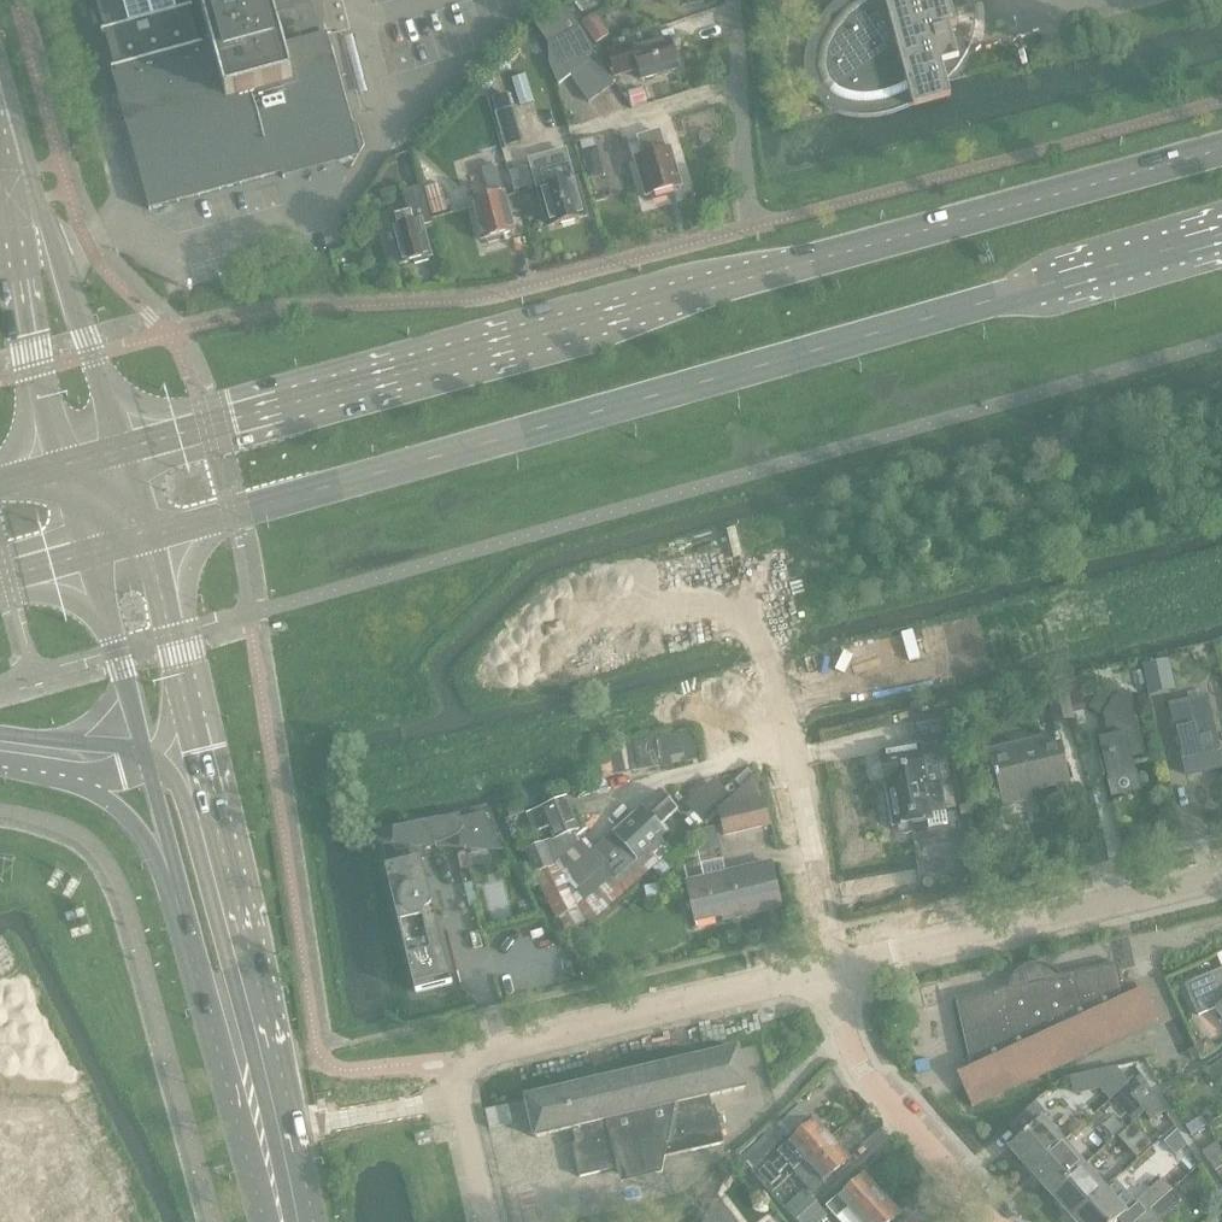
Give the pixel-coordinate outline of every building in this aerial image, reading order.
[(150,210),(164,206),(350,156),(308,0),(92,0),(150,210)] [(805,66),(805,68),(805,70),(805,71),(805,73),(806,76),(806,78),(807,81),(808,83),(809,86),(810,88),(811,90),(812,93),(813,95),(815,97),(817,99),(819,102),(821,103),(823,105),(825,106),(826,108),(828,109),(830,110),(832,111),(833,109),(831,108),(829,107),(828,106),(907,85),(945,75),(954,72),(955,72),(957,69),(960,66),(962,63),(964,60),(965,58),(966,56),(967,54),(968,52),(970,49),(971,46),(972,44),(973,41),(974,39),(974,36),(975,34),(975,31),(976,28),(976,25),(976,22),(976,19),(974,19),(974,21),(970,23),(964,0),(838,0),(836,2),(834,4),(831,7),(828,10),(826,13),(823,16),(822,18),(821,19),(819,22),(817,25),(815,28),(814,31),(812,35),(811,36),(810,38),(810,41),(809,43),(808,45),(807,48),(807,50),(806,51),(806,53),(805,57),(805,59),(805,61),(805,63),(805,66)] [(564,4),(537,26),(550,44),(551,64),(559,84),(570,77),(581,69),(595,59),(596,58),(596,51),(564,4)] [(596,13),(582,23),(597,44),(610,34),(596,13)] [(663,41),(659,28),(635,36),(637,44),(608,52),(612,68),(636,61),(642,81),(680,70),(671,39),(663,41)] [(581,69),(570,77),(589,103),(614,85),(595,59),(581,69)] [(526,74),(512,78),(520,106),(534,101),(526,74)] [(643,89),(631,93),(635,105),(647,101),(643,89)] [(508,93),(492,98),(496,113),(506,110),(512,108),(508,93)] [(496,113),(495,113),(505,148),(523,143),(513,108),(512,108),(506,110),(496,113)] [(644,156),(636,158),(648,197),(651,196),(652,201),(667,197),(665,192),(680,188),(669,149),(664,150),(659,133),(639,139),(644,156)] [(583,151),(586,165),(596,163),(600,156),(598,147),(597,148),(583,151)] [(555,170),(543,173),(547,188),(538,190),(543,207),(546,206),(552,228),(583,219),(569,166),(568,166),(565,159),(553,162),(555,170)] [(489,198),(471,203),(482,242),(486,241),(489,245),(499,242),(499,238),(515,233),(496,166),(481,170),(489,198)] [(441,184),(425,188),(433,216),(448,212),(441,184)] [(399,227),(392,229),(402,266),(413,263),(413,266),(431,261),(430,258),(431,258),(423,227),(432,224),(422,187),(404,192),(409,212),(396,216),(399,227)] [(1158,662),(1143,665),(1150,694),(1165,690),(1176,688),(1169,659),(1158,662)] [(1080,679),(1066,681),(1074,713),(1086,710),(1080,679)] [(1106,682),(1090,709),(1105,718),(1109,738),(1100,740),(1109,778),(1135,772),(1132,758),(1143,755),(1129,694),(1127,695),(1106,682)] [(1066,690),(1047,695),(1054,723),(1073,718),(1066,690)] [(1188,776),(1221,768),(1221,764),(1207,698),(1171,706),(1188,776)] [(944,711),(914,716),(917,736),(948,731),(944,711)] [(1058,737),(990,753),(996,778),(998,778),(1005,806),(1036,799),(1035,791),(1069,782),(1058,737)] [(874,772),(874,773),(874,774),(874,775),(874,776),(875,776),(875,777),(875,778),(876,778),(877,779),(878,779),(878,780),(879,780),(880,780),(881,780),(882,780),(886,779),(887,788),(891,787),(927,781),(926,772),(939,769),(935,747),(922,749),(922,746),(903,749),(904,752),(882,756),(883,765),(880,766),(879,766),(878,766),(877,767),(876,767),(876,768),(875,768),(875,769),(874,770),(874,771),(874,772)] [(758,775),(719,810),(725,836),(771,825),(765,799),(764,800),(758,775)] [(927,781),(891,787),(899,830),(899,831),(899,832),(900,832),(900,833),(901,834),(902,834),(902,835),(903,835),(904,835),(905,835),(906,835),(907,835),(908,835),(909,835),(910,834),(911,833),(911,832),(912,832),(912,831),(913,830),(913,829),(913,828),(913,827),(912,823),(928,821),(929,827),(948,824),(946,810),(942,788),(929,790),(927,781)] [(661,792),(614,833),(637,859),(649,849),(653,854),(664,844),(659,839),(667,833),(661,826),(678,811),(661,792)] [(534,795),(506,806),(511,819),(526,813),(524,810),(538,804),(534,795)] [(696,814),(703,823),(724,804),(717,796),(696,814)] [(567,798),(528,814),(536,833),(550,827),(556,839),(576,830),(579,829),(567,798)] [(407,832),(405,836),(406,841),(410,844),(415,846),(420,846),(425,846),(430,846),(435,845),(436,849),(468,850),(504,851),(486,814),(461,819),(460,815),(436,820),(428,821),(420,823),(420,824),(416,826),(411,829),(407,832)] [(715,828),(696,832),(700,848),(719,844),(715,828)] [(544,843),(526,850),(536,874),(558,918),(560,921),(558,922),(570,941),(590,926),(609,910),(653,871),(654,870),(666,859),(672,853),(664,844),(653,854),(649,849),(637,859),(614,833),(595,851),(585,839),(581,843),(576,830),(556,839),(544,844),(544,843)] [(453,985),(436,916),(422,859),(386,867),(417,993),(453,985)] [(666,859),(654,870),(663,880),(675,869),(666,859)] [(772,864),(688,884),(696,919),(723,913),(725,920),(782,906),(772,864)] [(969,1069),(962,1072),(958,1074),(973,1107),(1159,1021),(1144,988),(1132,994),(1128,985),(1123,987),(1118,964),(1061,976),(1060,974),(1050,968),(1047,967),(1044,966),(1041,965),(1037,965),(1032,965),(1028,966),(1025,967),(1023,968),(1020,971),(1016,975),(1014,978),(1012,981),(1011,984),(1010,987),(956,999),(969,1058),(965,1060),(969,1069)] [(1199,1016),(1216,1009),(1221,1018),(1221,969),(1185,985),(1199,1016)] [(79,1108),(95,1188),(0,1207),(0,1221),(134,1221),(97,1038),(0,1018),(0,1092),(79,1108)] [(1207,1037),(1196,1045),(1203,1056),(1215,1049),(1207,1037)] [(738,1050),(526,1099),(535,1138),(573,1129),(576,1144),(573,1145),(580,1177),(617,1169),(619,1174),(662,1174),(665,1158),(724,1144),(716,1106),(712,1107),(710,1097),(748,1089),(738,1050)] [(929,1056),(913,1060),(917,1075),(932,1072),(929,1056)] [(1208,1070),(1216,1083),(1221,1079),(1221,1061),(1208,1070)] [(1116,1068),(1097,1072),(1100,1090),(1109,1100),(1129,1083),(1116,1068)] [(1134,1094),(1139,1102),(1153,1093),(1148,1085),(1134,1094)] [(1153,1093),(1139,1102),(1145,1112),(1159,1103),(1153,1093)] [(1009,1148),(1031,1172),(1064,1142),(1043,1119),(1048,1114),(1037,1102),(1011,1125),(1022,1137),(1009,1148)] [(1159,1103),(1145,1112),(1151,1121),(1166,1112),(1159,1103)] [(490,1129),(513,1123),(509,1104),(486,1110),(490,1129)] [(796,1172),(807,1162),(833,1139),(815,1119),(778,1152),(796,1172)] [(753,1169),(788,1136),(775,1122),(740,1154),(753,1169)] [(1134,1124),(1120,1137),(1129,1147),(1144,1134),(1134,1124)] [(1177,1130),(1164,1142),(1176,1155),(1187,1144),(1177,1130)] [(833,1139),(807,1162),(796,1172),(814,1193),(851,1159),(833,1139)] [(1064,1142),(1031,1172),(1051,1195),(1085,1165),(1064,1142)] [(1209,1162),(1221,1154),(1221,1151),(1217,1143),(1203,1152),(1209,1162)] [(1209,1162),(1215,1172),(1221,1167),(1221,1154),(1209,1162)] [(1085,1165),(1051,1195),(1072,1219),(1106,1189),(1085,1165)] [(849,1208),(857,1217),(882,1194),(864,1174),(827,1207),(838,1219),(849,1208)] [(1173,1190),(1163,1179),(1126,1212),(1106,1189),(1072,1219),(1075,1221),(1137,1221),(1173,1190)] [(1161,1221),(1183,1202),(1173,1190),(1137,1221),(1161,1221)] [(786,1208),(797,1221),(816,1204),(805,1192),(786,1208)] [(857,1217),(861,1221),(892,1221),(900,1214),(882,1194),(857,1217)] [(735,1218),(718,1196),(704,1221),(738,1221),(735,1218)] [(816,1204),(797,1221),(799,1221),(821,1221),(827,1216),(816,1204)]
